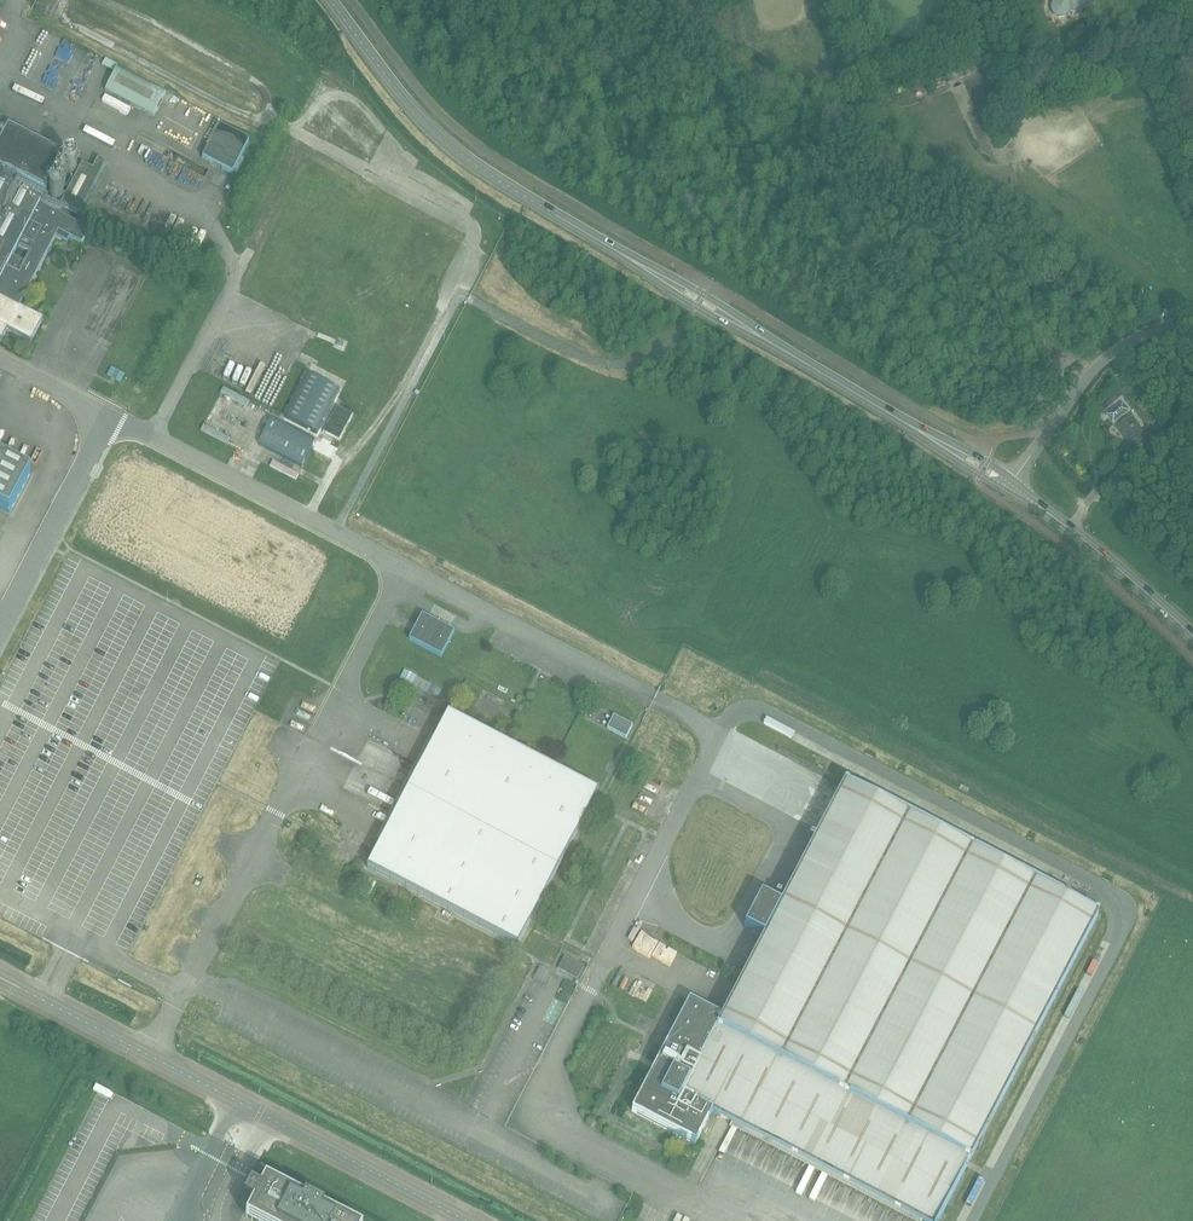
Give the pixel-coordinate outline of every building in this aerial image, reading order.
[(1053,3),(1053,4),(1053,5),(1052,6),(1052,7),(1052,8),(1052,9),(1053,10),(1053,11),(1053,12),(1054,12),(1054,13),(1055,14),(1056,15),(1057,15),(1058,16),(1059,16),(1060,16),(1061,16),(1062,16),(1063,16),(1064,16),(1065,15),(1066,15),(1066,14),(1067,14),(1068,13),(1068,12),(1070,9),(1073,11),(1082,9),(1097,5),(1096,0),(1055,0),(1053,3)] [(121,67),(124,61),(113,55),(110,61),(121,67)] [(106,91),(145,111),(155,117),(165,96),(116,70),(106,91)] [(205,158),(235,173),(252,141),(222,126),(205,158)] [(4,341),(9,330),(33,342),(45,320),(21,308),(57,239),(68,244),(71,239),(84,245),(91,232),(42,206),(65,162),(0,128),(0,339),(4,341)] [(93,170),(82,164),(62,205),(79,214),(106,163),(99,159),(93,170)] [(307,373),(284,417),(317,433),(339,390),(307,373)] [(227,393),(253,403),(256,395),(230,384),(227,393)] [(1124,448),(1131,457),(1156,438),(1147,426),(1142,431),(1131,417),(1128,414),(1130,412),(1123,403),(1106,416),(1113,425),(1115,423),(1118,427),(1117,428),(1129,444),(1124,448)] [(337,407),(323,432),(339,440),(353,415),(337,407)] [(259,445),(303,468),(316,442),(273,419),(259,445)] [(234,440),(237,434),(212,421),(209,427),(234,440)] [(1157,439),(1161,445),(1174,437),(1169,430),(1157,439)] [(12,518),(32,479),(0,462),(0,512),(12,518)] [(471,605),(474,598),(444,584),(441,591),(471,605)] [(410,641),(442,658),(455,634),(423,617),(410,641)] [(412,665),(407,675),(420,682),(425,672),(412,665)] [(446,693),(449,684),(433,679),(430,688),(446,693)] [(294,703),(293,718),(303,718),(303,704),(294,703)] [(367,867),(518,946),(523,935),(525,936),(600,793),(449,714),(374,857),(372,857),(367,867)] [(607,728),(626,738),(633,726),(614,716),(607,728)] [(417,768),(420,761),(398,751),(395,758),(417,768)] [(631,1111),(695,1144),(712,1112),(720,1116),(731,1122),(733,1123),(920,1220),(945,1220),(972,1169),(977,1158),(1102,919),(1097,916),(848,786),(844,784),(842,787),(780,905),(761,895),(744,927),(763,937),(746,970),(738,985),(726,1009),(720,1019),(690,1003),(631,1111)] [(718,817),(719,811),(709,808),(708,814),(718,817)] [(722,814),(719,819),(735,828),(737,823),(722,814)] [(678,874),(675,880),(704,895),(707,889),(678,874)] [(361,884),(372,890),(377,881),(365,875),(361,884)] [(669,924),(662,939),(675,945),(682,930),(669,924)] [(686,953),(703,959),(708,946),(691,939),(686,953)] [(558,968),(580,979),(587,966),(565,955),(558,968)] [(323,1211),(324,1209),(304,1199),(303,1201),(266,1182),(261,1191),(251,1185),(244,1198),(255,1204),(248,1218),(254,1220),(342,1220),(323,1211)]
